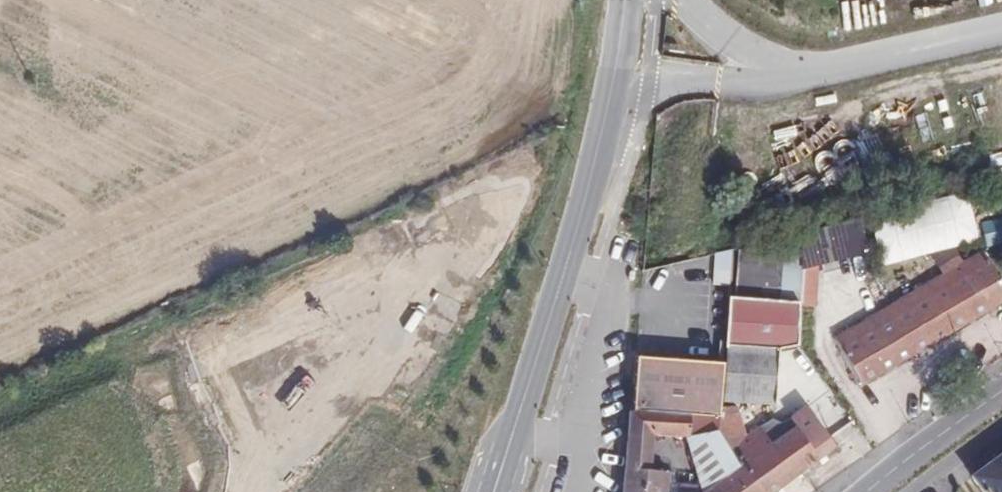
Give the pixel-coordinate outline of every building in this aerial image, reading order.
[(982,241),(972,200),(875,226),(886,267),(982,241)] [(852,218),(795,232),(794,263),(808,260),(859,250),(852,218)] [(732,252),(730,300),(772,302),(775,254),(732,252)] [(878,363),(983,291),(960,255),(854,327),(878,363)] [(808,260),(794,263),(793,289),(806,289),(808,260)] [(730,300),(723,300),(723,347),(791,347),(792,302),(772,302),(730,300)] [(723,355),(722,404),(766,406),(768,356),(723,355)] [(716,364),(641,359),(638,411),(683,413),(713,414),(716,364)] [(150,394),(99,417),(134,491),(194,491),(150,394)] [(683,413),(638,411),(636,431),(653,431),(682,433),(683,413)] [(713,414),(683,413),(682,433),(696,485),(697,491),(745,491),(733,476),(712,449),(713,414)] [(727,438),(712,449),(733,476),(789,428),(778,417),(739,448),(727,438)] [(95,427),(52,446),(69,483),(112,464),(95,427)] [(733,476),(745,491),(782,491),(829,458),(810,430),(799,440),(789,428),(733,476)] [(653,431),(636,431),(633,467),(652,468),(653,431)] [(976,474),(990,491),(1001,491),(1001,454),(976,474)] [(633,467),(630,491),(697,491),(696,485),(665,484),(664,468),(652,468),(633,467)]
